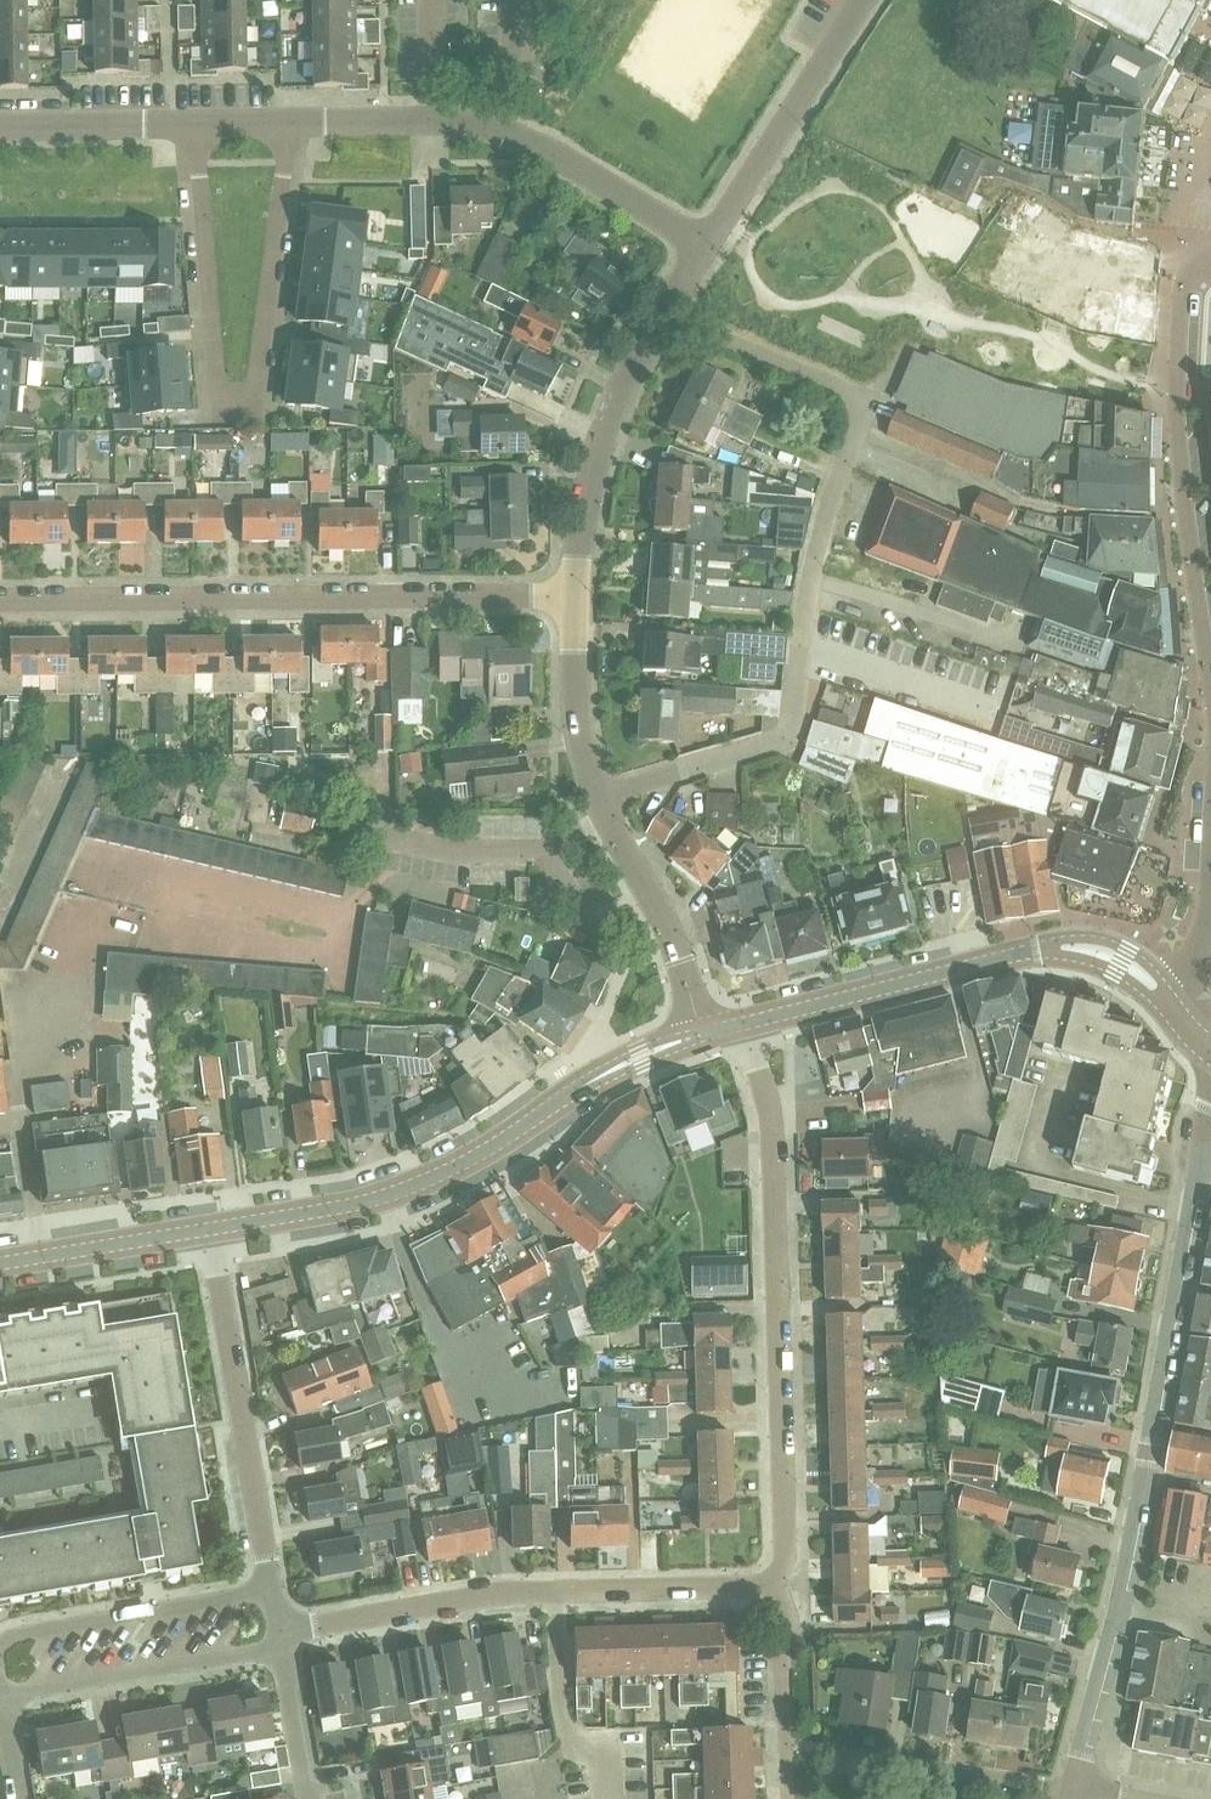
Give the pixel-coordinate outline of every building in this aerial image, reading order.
[(25,9),(25,0),(0,0),(0,9),(25,9)] [(135,19),(134,0),(92,0),(92,20),(135,19)] [(202,19),(245,18),(244,0),(201,0),(202,19)] [(1088,22),(1168,63),(1171,65),(1205,0),(1047,0),(1088,22)] [(354,6),(312,7),(313,34),(355,33),(363,33),(380,32),(379,21),(355,21),(354,6)] [(178,19),(195,19),(195,7),(178,7),(178,19)] [(144,19),(160,18),(160,8),(144,8),(144,19)] [(0,9),(0,36),(26,35),(25,9),(0,9)] [(160,18),(144,19),(144,32),(161,31),(160,18)] [(245,18),(202,19),(203,45),(245,44),(245,18)] [(135,19),(92,20),(93,47),(136,45),(135,19)] [(195,19),(178,19),(178,32),(195,32),(195,19)] [(1168,63),(1088,22),(1064,68),(1143,109),(1144,108),(1157,115),(1180,72),(1166,65),(1168,63)] [(380,32),(363,33),(364,45),(380,45),(380,32)] [(355,33),(313,34),(314,60),(356,59),(355,33)] [(27,61),(26,35),(0,36),(0,62),(27,61)] [(245,44),(203,45),(203,58),(189,59),(189,77),(211,77),(211,72),(246,71),(245,44)] [(136,60),(136,45),(93,47),(94,74),(123,73),(123,78),(150,77),(149,60),(136,60)] [(356,75),(356,59),(314,60),(314,87),(346,87),(346,92),(368,91),(367,74),(356,75)] [(0,62),(0,89),(28,88),(27,61),(0,62)] [(1051,178),(1031,175),(989,161),(990,160),(960,146),(937,193),(967,208),(981,179),(1003,180),(1040,193),(1079,219),(1134,226),(1137,203),(1135,203),(1137,184),(1139,185),(1142,159),(1143,159),(1144,145),(1142,145),(1145,117),(1082,110),(1079,130),(1071,129),(1068,152),(1070,152),(1067,178),(1051,176),(1051,178)] [(1186,230),(1209,232),(1210,216),(1210,143),(1194,141),(1186,230)] [(433,211),(433,231),(434,247),(453,246),(453,235),(479,235),(479,220),(490,220),(490,191),(451,192),(452,209),(433,210),(433,211)] [(313,209),(309,237),(359,243),(363,215),(313,209)] [(574,238),(565,251),(587,267),(585,269),(587,271),(577,286),(580,289),(572,301),(588,312),(597,300),(609,308),(627,282),(610,270),(613,265),(617,259),(578,232),(574,238)] [(521,248),(497,236),(476,278),(500,289),(521,248)] [(32,237),(4,237),(4,287),(32,288),(32,237)] [(32,237),(32,288),(60,287),(60,237),(32,237)] [(60,237),(60,287),(88,287),(88,237),(60,237)] [(88,237),(88,287),(116,288),(116,237),(88,237)] [(116,237),(116,288),(144,287),(144,237),(116,237)] [(144,237),(144,287),(172,287),(172,237),(144,237)] [(309,237),(305,265),(356,271),(359,243),(309,237)] [(1010,239),(1002,273),(1062,287),(1070,253),(1010,239)] [(1084,335),(1161,341),(1165,284),(1166,284),(1169,251),(1117,247),(1115,275),(1117,275),(1115,305),(1086,303),(1084,335)] [(423,250),(408,250),(408,260),(423,260),(423,250)] [(305,265),(302,293),(352,299),(356,271),(305,265)] [(415,292),(406,289),(400,302),(410,306),(415,292)] [(552,335),(558,322),(540,314),(542,310),(505,292),(498,307),(520,317),(512,335),(546,351),(548,347),(551,348),(556,337),(552,335)] [(370,329),(349,326),(352,299),(302,293),(298,321),(341,327),(340,340),(368,344),(370,329)] [(505,400),(513,384),(543,397),(545,393),(551,391),(555,383),(554,378),(559,365),(525,350),(525,348),(492,334),(493,332),(477,325),(414,296),(394,350),(447,373),(450,364),(487,381),(483,390),(505,400)] [(4,335),(25,337),(26,325),(5,323),(4,335)] [(143,325),(143,332),(158,331),(157,324),(143,325)] [(115,338),(130,336),(129,326),(114,328),(115,338)] [(100,339),(115,338),(114,328),(99,329),(100,339)] [(45,336),(44,346),(59,347),(60,337),(45,336)] [(60,337),(59,347),(73,348),(74,339),(60,337)] [(340,340),(338,353),(295,348),(291,376),(341,383),(345,355),(367,358),(368,344),(340,340)] [(18,359),(40,361),(41,346),(12,343),(11,357),(0,356),(0,385),(15,386),(18,359)] [(183,382),(181,353),(137,357),(136,343),(107,346),(108,360),(130,359),(132,386),(183,382)] [(899,409),(898,412),(1020,462),(1047,463),(1060,449),(1152,462),(1153,416),(1016,386),(931,352),(906,412),(899,409)] [(697,366),(682,396),(756,431),(762,417),(724,398),(731,382),(697,366)] [(473,404),(480,388),(450,374),(442,390),(473,404)] [(287,405),(330,410),(329,424),(357,428),(359,413),(337,410),(341,383),(291,376),(287,405)] [(143,428),(142,414),(185,411),(183,382),(132,386),(135,414),(113,416),(114,430),(143,428)] [(6,415),(5,428),(34,430),(35,415),(13,414),(15,386),(0,385),(0,414),(6,415)] [(364,411),(396,412),(397,386),(365,385),(364,411)] [(756,431),(682,396),(668,427),(703,443),(710,426),(748,446),(756,431)] [(1020,462),(898,412),(888,436),(994,480),(1021,500),(1093,514),(1152,515),(1152,462),(1060,449),(1047,463),(1020,462)] [(481,456),(524,454),(523,421),(508,421),(508,413),(453,415),(453,436),(480,435),(481,456)] [(1173,459),(1173,419),(1159,419),(1159,459),(1173,459)] [(309,452),(309,434),(271,433),(270,452),(309,452)] [(92,467),(92,434),(77,434),(77,467),(92,467)] [(380,467),(396,466),(395,434),(379,434),(380,467)] [(117,456),(152,456),(152,435),(117,435),(117,456)] [(232,451),(232,435),(195,435),(195,451),(232,451)] [(16,453),(36,453),(35,436),(0,437),(0,454),(16,453)] [(658,467),(657,483),(654,483),(651,485),(651,494),(653,496),(656,496),(656,499),(689,501),(690,486),(710,487),(711,469),(702,469),(702,471),(691,470),(691,469),(658,467)] [(430,481),(429,468),(404,469),(404,482),(430,481)] [(778,508),(802,509),(813,510),(817,495),(749,472),(746,505),(778,508)] [(493,512),(527,511),(525,478),(460,481),(461,501),(492,500),(493,512)] [(271,503),(271,542),(300,542),(300,504),(307,504),(307,484),(289,485),(290,503),(271,503)] [(212,504),(193,504),(194,543),(222,543),(222,505),(230,505),(230,485),(212,485),(212,504)] [(271,542),(271,503),(253,504),(252,485),(235,485),(235,504),(242,504),(243,542),(271,542)] [(116,544),(116,505),(97,505),(97,486),(79,487),(80,506),(87,506),(87,544),(116,544)] [(134,504),(116,505),(116,544),(145,543),(144,506),(153,506),(152,486),(134,487),(134,504)] [(194,543),(193,504),(175,504),(175,486),(157,486),(157,506),(165,505),(165,543),(194,543)] [(57,506),(39,506),(39,545),(69,544),(68,507),(75,507),(75,487),(57,487),(57,506)] [(39,545),(39,506),(18,506),(18,488),(2,488),(2,507),(9,507),(10,545),(39,545)] [(970,520),(1004,535),(1016,508),(982,493),(970,520)] [(348,552),(348,513),(330,513),(329,494),(311,495),(312,514),(320,514),(320,553),(348,552)] [(348,513),(348,552),(377,552),(376,514),(385,514),(385,494),(366,494),(367,513),(348,513)] [(651,514),(655,514),(654,531),(687,533),(686,543),(718,545),(718,535),(723,536),(724,519),(688,516),(689,501),(656,499),(656,501),(652,501),(650,503),(649,511),(651,514)] [(527,511),(493,512),(493,526),(455,528),(456,552),(501,550),(501,543),(528,542),(527,511)] [(1044,515),(1025,512),(1022,527),(1041,530),(1044,515)] [(400,547),(417,547),(416,517),(400,518),(400,547)] [(1051,557),(1051,556),(962,518),(962,519),(939,583),(945,585),(945,586),(996,605),(996,604),(1008,608),(1039,620),(1089,639),(1112,645),(1113,641),(1163,658),(1159,600),(1106,582),(1100,583),(1103,573),(1051,557)] [(1093,545),(1156,549),(1154,524),(1066,520),(1065,534),(1093,536),(1093,545)] [(649,583),(707,587),(709,563),(737,565),(738,546),(718,545),(686,543),(686,552),(651,549),(649,583)] [(1055,543),(1051,556),(1051,557),(1103,573),(1144,586),(1147,575),(1158,578),(1156,549),(1093,545),(1092,557),(1081,555),(1082,549),(1055,543)] [(707,587),(649,583),(648,598),(643,597),(642,612),(647,613),(647,617),(686,619),(687,602),(710,604),(710,607),(760,610),(761,590),(707,587)] [(1002,624),(1008,608),(996,604),(996,605),(990,619),(1002,624)] [(785,620),(773,619),(772,633),(784,634),(785,620)] [(1089,639),(1039,620),(1030,648),(1097,670),(1096,672),(1115,679),(1179,698),(1179,695),(1183,673),(1179,668),(1167,665),(1167,664),(1123,652),(1112,650),(1112,645),(1089,639)] [(350,666),(349,630),(321,631),(321,652),(313,652),(314,685),(332,684),(332,667),(350,666)] [(378,630),(349,630),(350,666),(368,665),(369,684),(387,684),(386,652),(379,652),(378,630)] [(646,637),(644,673),(699,676),(700,651),(742,654),(740,680),(775,683),(776,664),(784,665),(785,665),(787,636),(755,634),(700,631),(685,630),(684,640),(646,637)] [(468,633),(438,634),(440,663),(440,682),(461,681),(462,698),(488,698),(488,706),(530,705),(528,653),(505,653),(504,639),(469,640),(468,633)] [(300,639),(272,640),(272,676),(291,676),(291,694),(309,693),(309,662),(301,662),(300,639)] [(196,677),(195,640),(166,641),(167,663),(158,663),(158,695),(177,695),(177,677),(196,677)] [(195,640),(196,677),(213,677),(213,694),(232,694),(231,662),(224,662),(224,640),(195,640)] [(272,676),(272,640),(243,640),(244,662),(236,662),(237,694),(254,694),(254,676),(272,676)] [(68,641),(40,642),(40,679),(58,679),(58,696),(76,696),(76,663),(69,663),(68,641)] [(118,677),(117,641),(88,641),(89,663),(82,663),(82,695),(99,695),(98,678),(118,677)] [(117,641),(118,677),(136,677),(136,695),(154,694),(154,663),(147,663),(146,641),(117,641)] [(40,679),(40,642),(11,642),(11,664),(3,664),(4,696),(21,696),(21,679),(40,679)] [(392,650),(393,748),(410,748),(410,743),(410,724),(428,724),(428,723),(429,723),(431,722),(432,721),(433,720),(434,719),(434,718),(434,716),(434,707),(434,705),(433,704),(433,703),(432,702),(430,701),(429,700),(428,700),(421,700),(420,650),(392,650)] [(1115,679),(1096,672),(1095,675),(1039,656),(1031,679),(1078,695),(1078,697),(1106,706),(1134,715),(1174,726),(1179,698),(1115,679)] [(949,679),(992,686),(994,671),(952,663),(949,679)] [(733,714),(734,688),(673,685),(673,694),(641,692),(638,740),(675,742),(677,697),(691,698),(690,711),(733,714)] [(1117,711),(1039,686),(1032,708),(1060,717),(1061,713),(1111,729),(1117,711)] [(762,716),(764,690),(746,689),(745,715),(762,716)] [(1027,748),(1000,739),(1000,740),(994,739),(876,699),(865,737),(816,722),(809,746),(1137,845),(1154,789),(1097,772),(1027,749),(1027,748)] [(12,727),(12,721),(15,721),(15,713),(25,713),(25,702),(2,703),(3,727),(12,727)] [(1000,739),(1027,748),(1034,726),(1007,717),(1000,739)] [(391,752),(391,719),(377,719),(377,752),(391,752)] [(1117,725),(1112,746),(1165,762),(1173,735),(1126,721),(1125,727),(1117,725)] [(490,728),(491,742),(507,740),(506,728),(490,728)] [(20,756),(23,756),(22,740),(4,740),(4,756),(20,756)] [(1165,762),(1112,746),(1109,762),(1101,759),(1102,751),(1082,745),(1078,764),(1098,770),(1097,771),(1111,775),(1111,774),(1157,788),(1165,762)] [(492,749),(444,754),(447,785),(475,782),(477,800),(494,798),(495,803),(514,800),(514,796),(529,794),(525,762),(515,763),(514,747),(492,749)] [(429,751),(405,756),(409,776),(433,772),(429,751)] [(10,845),(45,766),(20,756),(0,800),(0,856),(4,858),(10,845)] [(24,971),(110,773),(87,762),(6,942),(0,942),(0,969),(24,971)] [(201,765),(195,790),(212,794),(218,769),(201,765)] [(841,798),(825,790),(816,807),(833,815),(841,798)] [(739,795),(709,794),(708,821),(738,832),(739,795)] [(315,810),(285,804),(281,828),(310,834),(315,810)] [(694,832),(695,833),(699,827),(664,810),(648,835),(664,846),(666,843),(679,852),(694,832)] [(99,841),(108,814),(99,812),(98,814),(87,838),(99,841)] [(108,814),(99,841),(115,845),(122,818),(108,814)] [(137,821),(122,818),(115,845),(129,848),(137,821)] [(137,821),(129,848),(141,851),(149,824),(137,821)] [(164,828),(149,824),(141,851),(157,854),(164,828)] [(1065,849),(1130,870),(1137,848),(1061,825),(1054,846),(1065,849)] [(179,831),(164,828),(157,854),(172,858),(179,831)] [(179,831),(172,858),(186,861),(194,834),(179,831)] [(694,832),(679,852),(673,859),(676,861),(672,866),(699,887),(702,883),(706,884),(710,888),(724,872),(732,862),(731,862),(727,858),(731,853),(713,839),(709,844),(695,833),(694,832)] [(194,834),(186,861),(202,865),(209,838),(194,834)] [(209,838),(202,865),(218,869),(224,842),(209,838)] [(1069,887),(1063,855),(1050,858),(1047,841),(1011,847),(1025,918),(1060,912),(1054,882),(1069,887)] [(224,842),(218,869),(233,872),(240,846),(224,842)] [(745,844),(731,862),(732,862),(724,872),(710,888),(716,894),(721,915),(716,916),(721,936),(720,937),(723,949),(721,950),(726,970),(738,977),(758,972),(757,970),(775,966),(774,963),(784,960),(761,866),(756,846),(745,844)] [(969,875),(967,866),(963,844),(945,848),(952,879),(969,875)] [(257,850),(240,846),(233,872),(250,876),(257,850)] [(1025,918),(1011,847),(976,854),(989,925),(1025,918)] [(1065,849),(1063,855),(1069,887),(1112,900),(1114,901),(1116,901),(1119,900),(1121,898),(1122,896),(1130,870),(1065,849)] [(257,850),(250,876),(263,879),(270,853),(257,850)] [(270,853),(263,879),(276,882),(284,856),(270,853)] [(300,859),(284,856),(276,882),(293,886),(300,859)] [(313,862),(300,859),(293,886),(306,889),(313,862)] [(885,890),(868,894),(880,941),(897,936),(896,930),(912,926),(907,905),(911,904),(906,885),(903,886),(896,860),(878,865),(885,890)] [(326,865),(313,862),(306,889),(320,892),(326,865)] [(340,868),(326,865),(320,892),(334,896),(340,868)] [(761,866),(784,960),(787,960),(787,963),(797,961),(798,962),(805,960),(807,957),(829,952),(819,914),(816,905),(799,909),(798,903),(785,906),(781,890),(778,891),(771,865),(761,866)] [(340,868),(334,896),(343,898),(349,870),(340,868)] [(880,941),(868,894),(851,899),(845,873),(827,878),(834,904),(831,905),(836,923),(841,922),(846,944),(862,940),(863,945),(880,941)] [(529,899),(529,896),(529,879),(528,879),(514,879),(514,887),(514,888),(514,894),(514,902),(529,902),(529,899)] [(390,934),(387,949),(408,952),(409,940),(440,948),(449,914),(410,904),(402,936),(391,935),(390,934)] [(390,934),(391,935),(393,917),(365,912),(363,930),(390,934)] [(479,921),(449,914),(440,948),(470,956),(479,921)] [(582,944),(586,934),(556,921),(552,931),(582,944)] [(363,930),(361,945),(387,949),(390,934),(363,930)] [(387,949),(361,945),(358,961),(385,965),(387,949)] [(535,980),(587,1004),(588,1002),(593,1005),(604,981),(599,979),(606,963),(565,945),(560,957),(563,958),(559,967),(550,963),(547,969),(536,964),(531,976),(522,972),(521,975),(535,980)] [(158,986),(160,958),(107,953),(104,992),(107,993),(132,995),(157,997),(158,986)] [(191,961),(160,958),(158,986),(189,988),(191,961)] [(191,961),(189,988),(205,989),(207,962),(191,961)] [(386,965),(385,965),(358,961),(356,975),(383,979),(384,979),(386,965)] [(207,962),(205,989),(218,991),(221,963),(207,962)] [(236,964),(221,963),(218,991),(233,992),(236,964)] [(236,964),(233,992),(248,993),(250,966),(236,964)] [(250,966),(248,993),(264,994),(266,967),(250,966)] [(282,968),(266,967),(264,994),(279,996),(282,968)] [(296,969),(282,968),(279,996),(293,997),(296,969)] [(535,980),(521,975),(519,980),(488,968),(469,1001),(493,1014),(514,1026),(517,1021),(558,1048),(581,1014),(581,1013),(587,1004),(535,980)] [(296,969),(293,997),(311,998),(312,971),(296,969)] [(325,972),(312,971),(311,998),(323,999),(325,972)] [(1028,1001),(1020,974),(965,989),(975,1027),(977,1027),(979,1036),(992,1032),(1000,1061),(997,1062),(1001,1075),(1006,1074),(1006,1076),(1022,1080),(1036,1027),(1023,1024),(1025,1014),(1026,1014),(1028,1001)] [(356,975),(354,990),(381,992),(382,990),(384,979),(383,979),(356,975)] [(381,992),(354,990),(352,1002),(380,1006),(381,992)] [(1065,1052),(1079,1002),(1069,1000),(1070,997),(1050,991),(1035,1044),(1065,1052)] [(107,993),(105,1020),(130,1022),(132,995),(107,993)] [(892,1011),(909,1073),(968,1058),(952,995),(892,1011)] [(294,1029),(289,998),(270,997),(275,1032),(294,1029)] [(1079,999),(1079,1002),(1065,1052),(1096,1060),(1108,1019),(1111,1008),(1109,1007),(1108,1010),(1099,1008),(1100,1005),(1079,999)] [(493,1014),(476,1006),(467,1019),(483,1028),(493,1014)] [(1120,1022),(1108,1019),(1096,1060),(1117,1066),(1118,1064),(1161,1076),(1167,1056),(1154,1053),(1157,1044),(1158,1044),(1159,1042),(1141,1038),(1144,1028),(1121,1022),(1125,1007),(1124,1007),(1120,1022)] [(909,1073),(892,1011),(872,1016),(874,1026),(875,1026),(883,1053),(900,1048),(897,1076),(909,1073)] [(875,1026),(874,1026),(863,1028),(860,1016),(814,1028),(825,1072),(839,1069),(840,1075),(872,1066),(875,1078),(897,1076),(900,1048),(883,1053),(875,1026)] [(433,1027),(426,1028),(406,1030),(366,1028),(365,1036),(340,1035),(340,1051),(364,1052),(364,1057),(395,1058),(395,1059),(403,1060),(416,1060),(417,1038),(434,1038),(443,1049),(453,1061),(466,1077),(467,1077),(490,1106),(516,1086),(498,1063),(494,1067),(479,1048),(478,1048),(465,1031),(433,1027)] [(498,1063),(516,1086),(538,1069),(505,1027),(479,1048),(494,1067),(498,1063)] [(417,1038),(416,1060),(428,1061),(443,1049),(434,1038),(417,1038)] [(230,1079),(250,1077),(246,1043),(226,1045),(230,1079)] [(129,1049),(97,1050),(97,1086),(107,1086),(107,1113),(130,1113),(129,1049)] [(311,1054),(316,1085),(310,1086),(313,1106),(291,1109),(297,1147),(330,1142),(328,1123),(335,1122),(329,1083),(331,1083),(326,1052),(311,1054)] [(203,1098),(223,1096),(218,1056),(198,1059),(203,1098)] [(406,1078),(438,1073),(428,1061),(416,1060),(403,1060),(395,1059),(397,1068),(398,1078),(406,1078)] [(466,1077),(453,1061),(446,1067),(457,1082),(450,1086),(467,1121),(490,1106),(467,1077),(466,1077)] [(1118,1064),(1117,1066),(1109,1094),(1159,1107),(1161,1098),(1164,1099),(1170,1078),(1161,1076),(1118,1064)] [(398,1078),(397,1068),(338,1076),(347,1140),(390,1134),(385,1099),(401,1098),(398,1078)] [(659,1088),(667,1110),(655,1114),(668,1147),(684,1141),(681,1132),(712,1120),(709,1112),(724,1107),(712,1076),(697,1082),(694,1074),(688,1077),(659,1088)] [(986,1178),(1025,1188),(1054,1195),(1116,1210),(1119,1196),(998,1166),(1000,1158),(1016,1162),(1038,1086),(1014,1079),(986,1178)] [(70,1109),(66,1083),(30,1088),(34,1114),(70,1109)] [(247,1154),(279,1150),(274,1111),(257,1113),(254,1089),(239,1091),(247,1154)] [(866,1113),(893,1109),(889,1089),(863,1093),(866,1113)] [(609,1107),(666,1179),(670,1169),(640,1090),(612,1104),(609,1107)] [(1159,1107),(1109,1094),(1101,1124),(1150,1137),(1153,1128),(1156,1129),(1162,1108),(1159,1107)] [(416,1149),(463,1125),(448,1096),(423,1108),(418,1098),(397,1108),(416,1149)] [(609,1107),(588,1130),(658,1199),(666,1179),(609,1107)] [(195,1111),(169,1114),(172,1145),(176,1144),(181,1186),(223,1181),(218,1138),(199,1140),(195,1111)] [(118,1194),(106,1115),(32,1125),(43,1205),(118,1194)] [(1150,1137),(1101,1124),(1088,1120),(1075,1168),(1140,1186),(1145,1170),(1153,1172),(1157,1156),(1151,1155),(1155,1140),(1158,1141),(1158,1139),(1150,1137)] [(165,1143),(162,1124),(136,1127),(137,1137),(126,1138),(127,1146),(126,1146),(131,1192),(164,1188),(159,1143),(165,1143)] [(658,1199),(588,1130),(571,1149),(631,1204),(633,1202),(650,1218),(658,1199)] [(867,1158),(883,1157),(883,1135),(867,1136),(867,1141),(824,1143),(825,1178),(868,1176),(867,1158)] [(986,1174),(994,1144),(964,1136),(956,1166),(986,1174)] [(575,1241),(595,1301),(609,1297),(616,1296),(670,1236),(633,1203),(631,1205),(570,1150),(549,1173),(542,1166),(519,1191),(575,1241)] [(0,1155),(0,1217),(24,1213),(20,1191),(18,1191),(12,1153),(0,1155)] [(1054,1195),(1025,1188),(1020,1209),(1049,1216),(1054,1195)] [(443,1232),(455,1255),(486,1311),(515,1295),(524,1322),(547,1315),(558,1345),(550,1347),(558,1367),(577,1366),(576,1337),(574,1338),(542,1243),(537,1246),(510,1197),(497,1203),(492,1195),(461,1213),(465,1221),(443,1232)] [(870,1204),(870,1216),(887,1216),(887,1201),(871,1201),(870,1201),(870,1204)] [(826,1235),(859,1234),(859,1231),(862,1231),(861,1204),(861,1202),(823,1203),(824,1232),(826,1232),(826,1235)] [(1097,1267),(1139,1275),(1140,1272),(1145,1271),(1147,1262),(1143,1258),(1143,1254),(1146,1240),(1138,1238),(1141,1223),(1115,1218),(1112,1233),(1072,1225),(1069,1242),(1101,1248),(1097,1267)] [(861,1269),(859,1234),(826,1235),(827,1270),(861,1269)] [(944,1234),(937,1267),(973,1275),(980,1243),(944,1234)] [(306,1335),(355,1321),(369,1365),(395,1357),(385,1331),(391,1329),(389,1322),(398,1320),(389,1294),(401,1290),(390,1251),(387,1252),(385,1251),(383,1249),(380,1249),(377,1249),(346,1258),(346,1260),(304,1273),(311,1299),(297,1303),(306,1335)] [(486,1311),(455,1255),(442,1263),(446,1272),(425,1283),(451,1330),(486,1311)] [(885,1257),(886,1269),(902,1269),(901,1256),(885,1257)] [(869,1269),(861,1269),(827,1270),(828,1300),(862,1298),(861,1283),(885,1283),(885,1269),(886,1269),(885,1257),(869,1257),(869,1269)] [(745,1267),(718,1267),(719,1292),(746,1291),(745,1267)] [(1139,1275),(1097,1267),(1094,1285),(1073,1281),(1069,1298),(1132,1310),(1135,1296),(1136,1292),(1142,1290),(1143,1281),(1139,1278),(1139,1275)] [(1023,1292),(1048,1299),(1053,1279),(1028,1272),(1023,1292)] [(268,1298),(301,1289),(298,1279),(265,1288),(268,1298)] [(1048,1299),(1023,1292),(1011,1289),(1004,1312),(1049,1324),(1055,1301),(1048,1299)] [(120,1367),(123,1387),(118,1388),(121,1402),(125,1401),(129,1422),(124,1422),(126,1437),(192,1426),(191,1425),(196,1424),(194,1409),(189,1409),(186,1391),(190,1390),(188,1374),(183,1375),(180,1356),(185,1355),(182,1339),(177,1340),(169,1293),(77,1309),(76,1304),(60,1307),(61,1311),(42,1315),(42,1310),(26,1312),(26,1317),(8,1320),(7,1315),(0,1317),(0,1388),(17,1385),(16,1380),(36,1377),(37,1382),(51,1379),(51,1375),(85,1369),(86,1374),(109,1370),(108,1369),(120,1367)] [(1200,1295),(1193,1332),(1210,1335),(1210,1297),(1200,1295)] [(272,1313),(280,1339),(301,1333),(293,1306),(272,1313)] [(926,1323),(926,1310),(914,1310),(914,1323),(926,1323)] [(830,1349),(863,1348),(862,1315),(829,1316),(830,1349)] [(695,1349),(728,1348),(728,1345),(730,1345),(729,1316),(691,1317),(691,1324),(660,1325),(661,1347),(694,1346),(695,1349)] [(1126,1372),(1133,1331),(1079,1321),(1075,1343),(1097,1347),(1093,1366),(1126,1372)] [(608,1349),(604,1333),(579,1339),(583,1355),(608,1349)] [(903,1335),(887,1336),(887,1350),(904,1349),(903,1335)] [(871,1350),(887,1350),(887,1336),(871,1336),(871,1350)] [(1184,1380),(1210,1385),(1210,1340),(1192,1337),(1184,1380)] [(357,1348),(285,1375),(283,1375),(298,1415),(328,1403),(357,1391),(362,1404),(382,1396),(383,1400),(405,1393),(404,1391),(410,1389),(402,1372),(379,1382),(384,1392),(381,1393),(378,1384),(371,1386),(357,1348)] [(728,1348),(695,1349),(695,1372),(683,1372),(682,1359),(667,1359),(668,1372),(655,1373),(655,1381),(695,1381),(729,1380),(728,1348)] [(864,1380),(863,1348),(830,1349),(831,1381),(864,1380)] [(581,1380),(597,1379),(596,1359),(580,1360),(581,1380)] [(988,1386),(941,1373),(943,1407),(980,1417),(988,1386)] [(1119,1383),(1062,1373),(1058,1393),(1053,1392),(1049,1412),(1054,1412),(1054,1416),(1060,1417),(1059,1421),(1074,1424),(1075,1419),(1106,1425),(1110,1406),(1114,1407),(1115,1404),(1119,1405),(1123,1387),(1118,1387),(1119,1383)] [(730,1413),(729,1380),(695,1381),(655,1381),(655,1388),(667,1388),(668,1404),(696,1404),(696,1414),(730,1413)] [(865,1413),(864,1380),(831,1381),(832,1414),(865,1413)] [(1184,1380),(1177,1423),(1210,1429),(1210,1385),(1184,1380)] [(580,1408),(597,1408),(618,1408),(617,1387),(580,1388),(580,1408)] [(422,1393),(398,1401),(405,1421),(429,1413),(422,1393)] [(338,1441),(389,1424),(382,1401),(362,1408),(362,1409),(331,1420),(333,1428),(294,1435),(299,1468),(341,1461),(338,1441)] [(890,1406),(890,1418),(906,1418),(906,1405),(890,1406)] [(874,1419),(890,1418),(890,1406),(874,1406),(874,1412),(874,1419)] [(597,1408),(596,1413),(637,1425),(637,1423),(668,1422),(667,1408),(618,1408),(597,1408)] [(555,1450),(553,1450),(554,1479),(573,1478),(572,1410),(554,1414),(555,1450)] [(874,1422),(874,1419),(874,1412),(865,1413),(832,1414),(833,1446),(866,1445),(865,1422),(874,1422)] [(637,1425),(596,1413),(595,1414),(596,1452),(637,1451),(637,1425)] [(1175,1428),(1167,1471),(1210,1479),(1210,1435),(1175,1428)] [(486,1469),(482,1449),(478,1430),(438,1438),(440,1450),(445,1477),(485,1469),(486,1469)] [(192,1431),(136,1441),(149,1517),(0,1543),(0,1607),(9,1605),(8,1600),(25,1597),(26,1602),(42,1599),(41,1595),(59,1591),(59,1596),(75,1594),(74,1589),(91,1586),(92,1591),(108,1588),(107,1583),(124,1580),(125,1585),(141,1582),(140,1577),(162,1573),(163,1578),(179,1575),(178,1571),(197,1567),(194,1552),(197,1552),(195,1539),(192,1540),(186,1502),(204,1499),(209,1498),(206,1482),(201,1483),(198,1466),(203,1465),(200,1449),(196,1450),(192,1431)] [(697,1465),(730,1464),(729,1432),(696,1433),(697,1461),(657,1462),(657,1451),(638,1451),(638,1469),(697,1468),(697,1465)] [(440,1450),(438,1438),(437,1437),(395,1446),(403,1487),(423,1484),(418,1454),(440,1450)] [(1101,1503),(1110,1459),(1069,1451),(1071,1442),(1050,1438),(1046,1456),(1066,1460),(1059,1495),(1101,1503)] [(834,1479),(877,1477),(876,1471),(876,1468),(867,1468),(866,1445),(833,1446),(834,1479)] [(486,1469),(485,1469),(490,1495),(510,1494),(506,1448),(482,1449),(486,1469)] [(1004,1481),(996,1478),(1000,1453),(954,1448),(949,1480),(1000,1494),(1004,1481)] [(554,1479),(553,1450),(527,1451),(529,1508),(509,1509),(510,1525),(512,1525),(513,1548),(545,1547),(544,1504),(555,1504),(554,1479)] [(99,1456),(0,1473),(0,1498),(103,1480),(99,1456)] [(697,1468),(638,1469),(638,1501),(651,1501),(651,1476),(657,1476),(697,1475),(698,1497),(731,1496),(730,1464),(697,1465),(697,1468)] [(303,1491),(309,1522),(343,1515),(341,1503),(360,1499),(353,1465),(335,1473),(337,1485),(303,1491)] [(909,1485),(908,1470),(891,1471),(891,1485),(909,1485)] [(876,1471),(877,1477),(877,1486),(891,1485),(891,1471),(876,1471)] [(585,1485),(604,1487),(605,1475),(585,1473),(585,1485)] [(877,1486),(877,1477),(834,1479),(835,1511),(868,1510),(867,1488),(877,1487),(877,1486)] [(595,1487),(597,1546),(626,1545),(625,1507),(623,1507),(622,1486),(595,1487)] [(403,1487),(383,1490),(386,1504),(361,1509),(364,1526),(409,1519),(403,1487)] [(597,1546),(595,1487),(568,1488),(569,1509),(567,1509),(568,1547),(597,1546)] [(950,1507),(958,1509),(957,1512),(1004,1525),(1011,1501),(955,1487),(950,1507)] [(1199,1553),(1207,1497),(1163,1490),(1153,1554),(1210,1562),(1210,1547),(1205,1547),(1204,1554),(1199,1553)] [(451,1517),(458,1555),(488,1549),(481,1512),(479,1512),(475,1492),(462,1495),(466,1514),(451,1517)] [(921,1515),(946,1514),(945,1494),(920,1495),(921,1515)] [(731,1496),(698,1497),(698,1500),(695,1500),(696,1517),(678,1518),(678,1529),(735,1528),(734,1499),(731,1499),(731,1496)] [(458,1555),(451,1517),(436,1520),(432,1500),(419,1502),(422,1522),(420,1523),(427,1561),(458,1555)] [(947,1532),(947,1516),(922,1517),(922,1534),(947,1532)] [(1012,1535),(1033,1539),(1030,1553),(1040,1555),(1034,1581),(1074,1589),(1081,1556),(1055,1551),(1060,1527),(1015,1518),(1012,1535)] [(363,1570),(363,1569),(373,1567),(368,1543),(393,1538),(396,1558),(415,1555),(409,1520),(344,1532),(345,1541),(314,1546),(319,1577),(363,1570)] [(895,1566),(894,1554),(886,1554),(885,1538),(869,1539),(868,1526),(835,1527),(836,1559),(878,1558),(879,1567),(889,1566),(895,1566)] [(910,1553),(894,1554),(895,1566),(911,1566),(910,1553)] [(889,1592),(889,1566),(879,1567),(878,1558),(836,1559),(837,1591),(871,1590),(871,1593),(889,1592)] [(951,1578),(951,1561),(922,1561),(922,1578),(951,1578)] [(1009,1621),(1024,1624),(1023,1630),(1061,1640),(1068,1609),(1031,1600),(1033,1593),(992,1582),(988,1599),(1009,1621)] [(872,1623),(871,1593),(871,1590),(837,1591),(837,1594),(834,1594),(835,1624),(872,1623)] [(990,1634),(994,1615),(961,1608),(956,1627),(990,1634)] [(882,1623),(901,1622),(900,1609),(882,1609),(882,1623)] [(927,1631),(952,1627),(949,1611),(925,1614),(927,1631)] [(692,1627),(692,1655),(693,1673),(694,1705),(709,1704),(708,1673),(723,1673),(723,1671),(725,1671),(725,1676),(725,1700),(726,1723),(726,1728),(727,1727),(739,1726),(738,1722),(738,1700),(737,1675),(737,1671),(738,1671),(738,1668),(738,1660),(737,1648),(737,1637),(737,1633),(737,1626),(692,1627)] [(663,1628),(662,1628),(662,1656),(663,1674),(679,1673),(680,1705),(694,1705),(693,1673),(692,1655),(692,1627),(663,1628)] [(662,1628),(633,1629),(634,1657),(635,1674),(635,1706),(650,1706),(649,1674),(663,1674),(662,1656),(662,1628)] [(603,1629),(574,1630),(575,1660),(575,1675),(576,1710),(592,1710),(592,1675),(605,1675),(604,1659),(603,1629)] [(605,1629),(603,1629),(604,1659),(605,1675),(620,1675),(621,1707),(635,1706),(635,1674),(634,1657),(633,1629),(605,1629)] [(913,1681),(914,1672),(920,1630),(898,1631),(891,1678),(839,1670),(836,1691),(847,1692),(842,1722),(885,1728),(893,1678),(912,1681),(913,1681)] [(966,1662),(970,1634),(950,1631),(945,1659),(966,1662)] [(1210,1714),(1210,1656),(1203,1654),(1203,1655),(1188,1653),(1190,1641),(1141,1632),(1128,1700),(1142,1703),(1210,1714)] [(990,1667),(995,1637),(972,1633),(967,1664),(990,1667)] [(491,1673),(496,1701),(539,1693),(534,1665),(520,1667),(514,1634),(485,1639),(491,1673)] [(1079,1662),(1052,1655),(1054,1649),(1014,1640),(1010,1670),(1046,1679),(1048,1671),(1075,1678),(1079,1662)] [(496,1701),(491,1673),(477,1675),(471,1642),(441,1647),(447,1680),(448,1680),(451,1696),(479,1691),(484,1718),(498,1716),(496,1701)] [(448,1680),(447,1680),(433,1683),(428,1649),(398,1654),(404,1688),(405,1688),(407,1704),(425,1700),(427,1713),(438,1712),(441,1726),(456,1724),(451,1696),(448,1680)] [(405,1688),(404,1688),(390,1690),(384,1657),(355,1662),(361,1696),(364,1711),(382,1708),(385,1726),(410,1721),(407,1704),(405,1688)] [(361,1696),(347,1698),(341,1665),(312,1670),(321,1719),(339,1716),(341,1729),(366,1724),(364,1711),(361,1696)] [(913,1681),(912,1681),(907,1713),(917,1714),(914,1733),(917,1733),(919,1738),(930,1739),(933,1736),(945,1737),(950,1697),(944,1696),(946,1677),(914,1672),(913,1681)] [(997,1746),(1003,1707),(990,1705),(993,1684),(977,1681),(968,1741),(997,1746)] [(1003,1707),(997,1746),(1026,1750),(1030,1725),(1044,1727),(1050,1685),(1023,1681),(1019,1709),(1003,1707)] [(252,1689),(235,1692),(244,1743),(246,1752),(273,1747),(273,1748),(274,1747),(274,1746),(264,1693),(253,1695),(252,1689)] [(244,1743),(235,1692),(217,1695),(218,1701),(207,1703),(212,1732),(198,1734),(204,1763),(219,1761),(216,1748),(244,1743)] [(1142,1703),(1133,1751),(1210,1766),(1210,1714),(1142,1703)] [(204,1763),(198,1734),(184,1737),(179,1708),(168,1710),(167,1704),(149,1707),(158,1758),(186,1753),(188,1766),(204,1763)] [(158,1758),(149,1707),(132,1710),(133,1716),(121,1718),(126,1747),(113,1749),(117,1778),(132,1776),(130,1763),(158,1758)] [(81,1719),(63,1722),(72,1773),(90,1770),(92,1783),(117,1778),(113,1749),(98,1752),(93,1723),(82,1724),(81,1719)] [(72,1773),(63,1722),(46,1725),(47,1731),(36,1733),(44,1778),(72,1773)] [(727,1727),(726,1728),(671,1729),(671,1744),(703,1744),(704,1757),(762,1755),(762,1751),(751,1752),(750,1726),(739,1726),(727,1727)] [(518,1732),(523,1760),(538,1757),(533,1729),(518,1732)] [(523,1760),(518,1732),(504,1734),(509,1763),(523,1760)] [(509,1763),(504,1734),(489,1737),(495,1766),(509,1763)] [(384,1797),(429,1789),(441,1787),(434,1747),(405,1752),(407,1767),(380,1772),(384,1797)] [(762,1755),(704,1757),(704,1772),(671,1773),(672,1788),(752,1785),(751,1760),(762,1760),(762,1755)] [(249,1775),(252,1789),(280,1784),(278,1769),(249,1774),(249,1775)] [(752,1785),(672,1788),(672,1798),(753,1798),(752,1785)] [(429,1789),(384,1797),(385,1798),(431,1798),(429,1789)] [(237,1791),(210,1796),(210,1798),(250,1798),(248,1790),(237,1791)]
